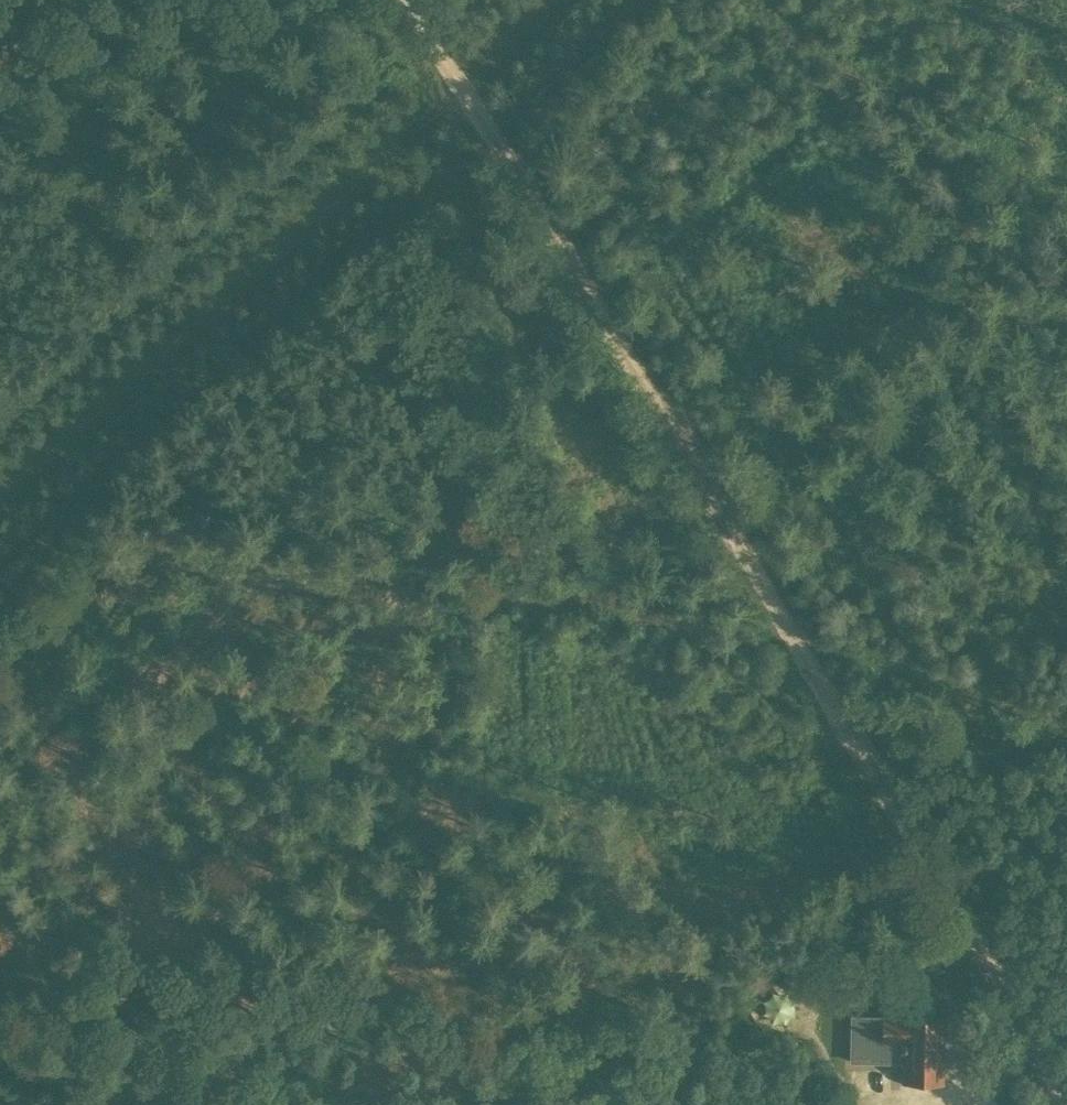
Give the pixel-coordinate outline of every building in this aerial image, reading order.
[(902,1016),(902,1018),(899,1018),(899,1013),(883,1012),(883,1017),(852,1017),(852,1024),(855,1024),(854,1031),(852,1031),(851,1061),(891,1062),(891,1058),(904,1059),(904,1083),(942,1084),(944,1017),(931,1017),(931,1011),(915,1011),(915,1016),(902,1016)]
